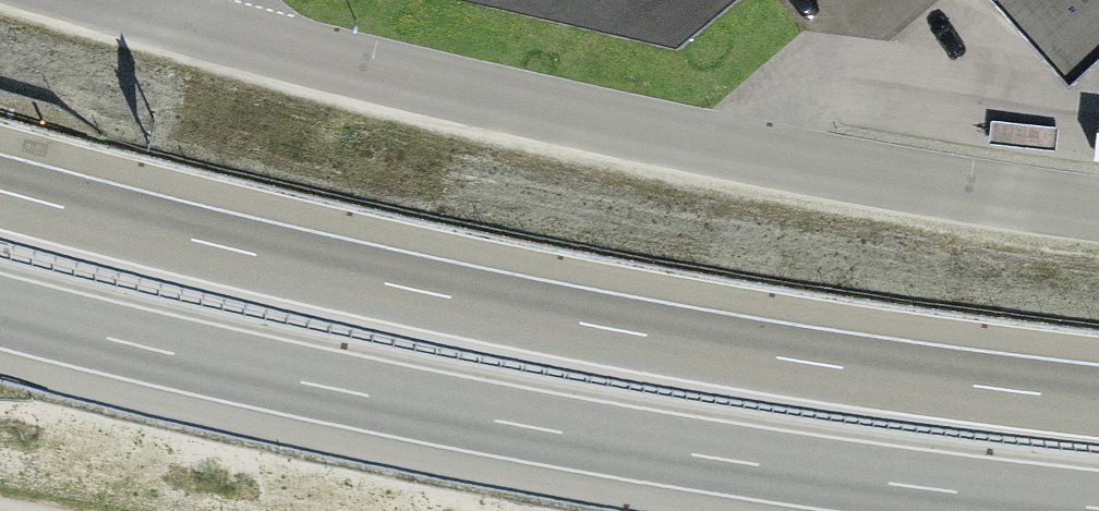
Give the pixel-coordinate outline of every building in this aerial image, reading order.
[(699,46),(754,0),(510,0),(699,46)] [(1077,70),(1098,51),(1098,0),(1017,0),(1077,70)]
